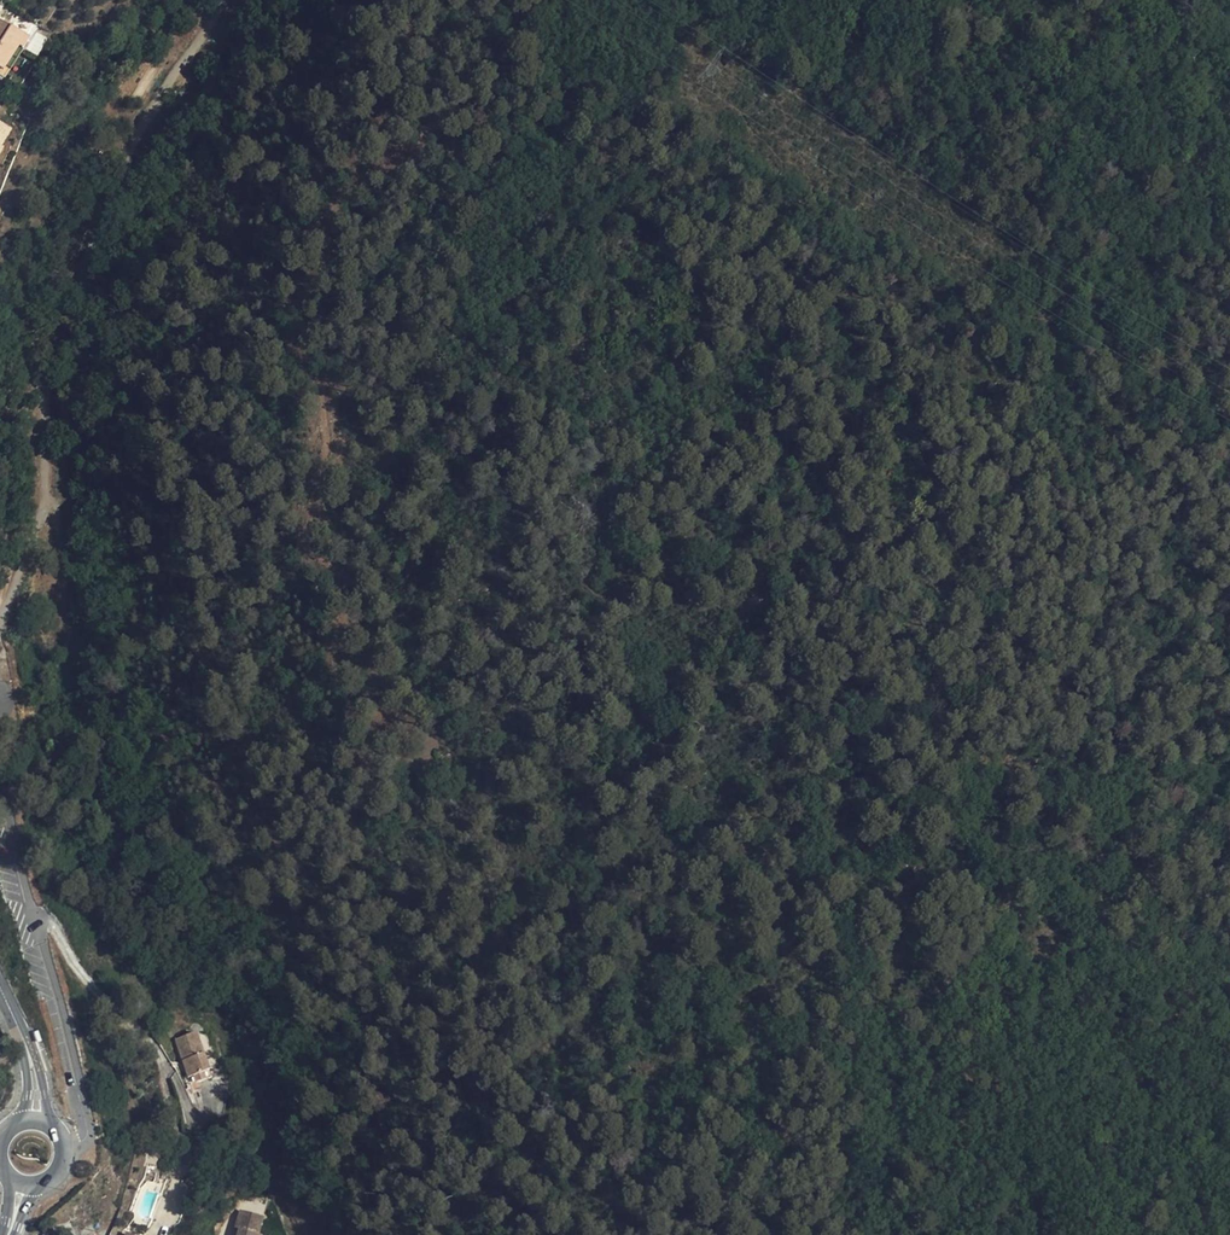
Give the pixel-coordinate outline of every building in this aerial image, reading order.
[(23,49),(30,38),(1,20),(0,22),(0,69),(4,71),(19,47),(23,49)] [(23,49),(19,47),(4,71),(0,69),(0,76),(4,78),(23,49)] [(3,149),(1,147),(11,131),(0,123),(0,154),(3,149)] [(183,1033),(163,1042),(181,1084),(202,1075),(183,1033)] [(258,1234),(263,1218),(240,1211),(236,1226),(240,1227),(238,1234),(260,1234),(258,1234)] [(76,1227),(80,1234),(95,1234),(96,1233),(91,1222),(76,1227)]
